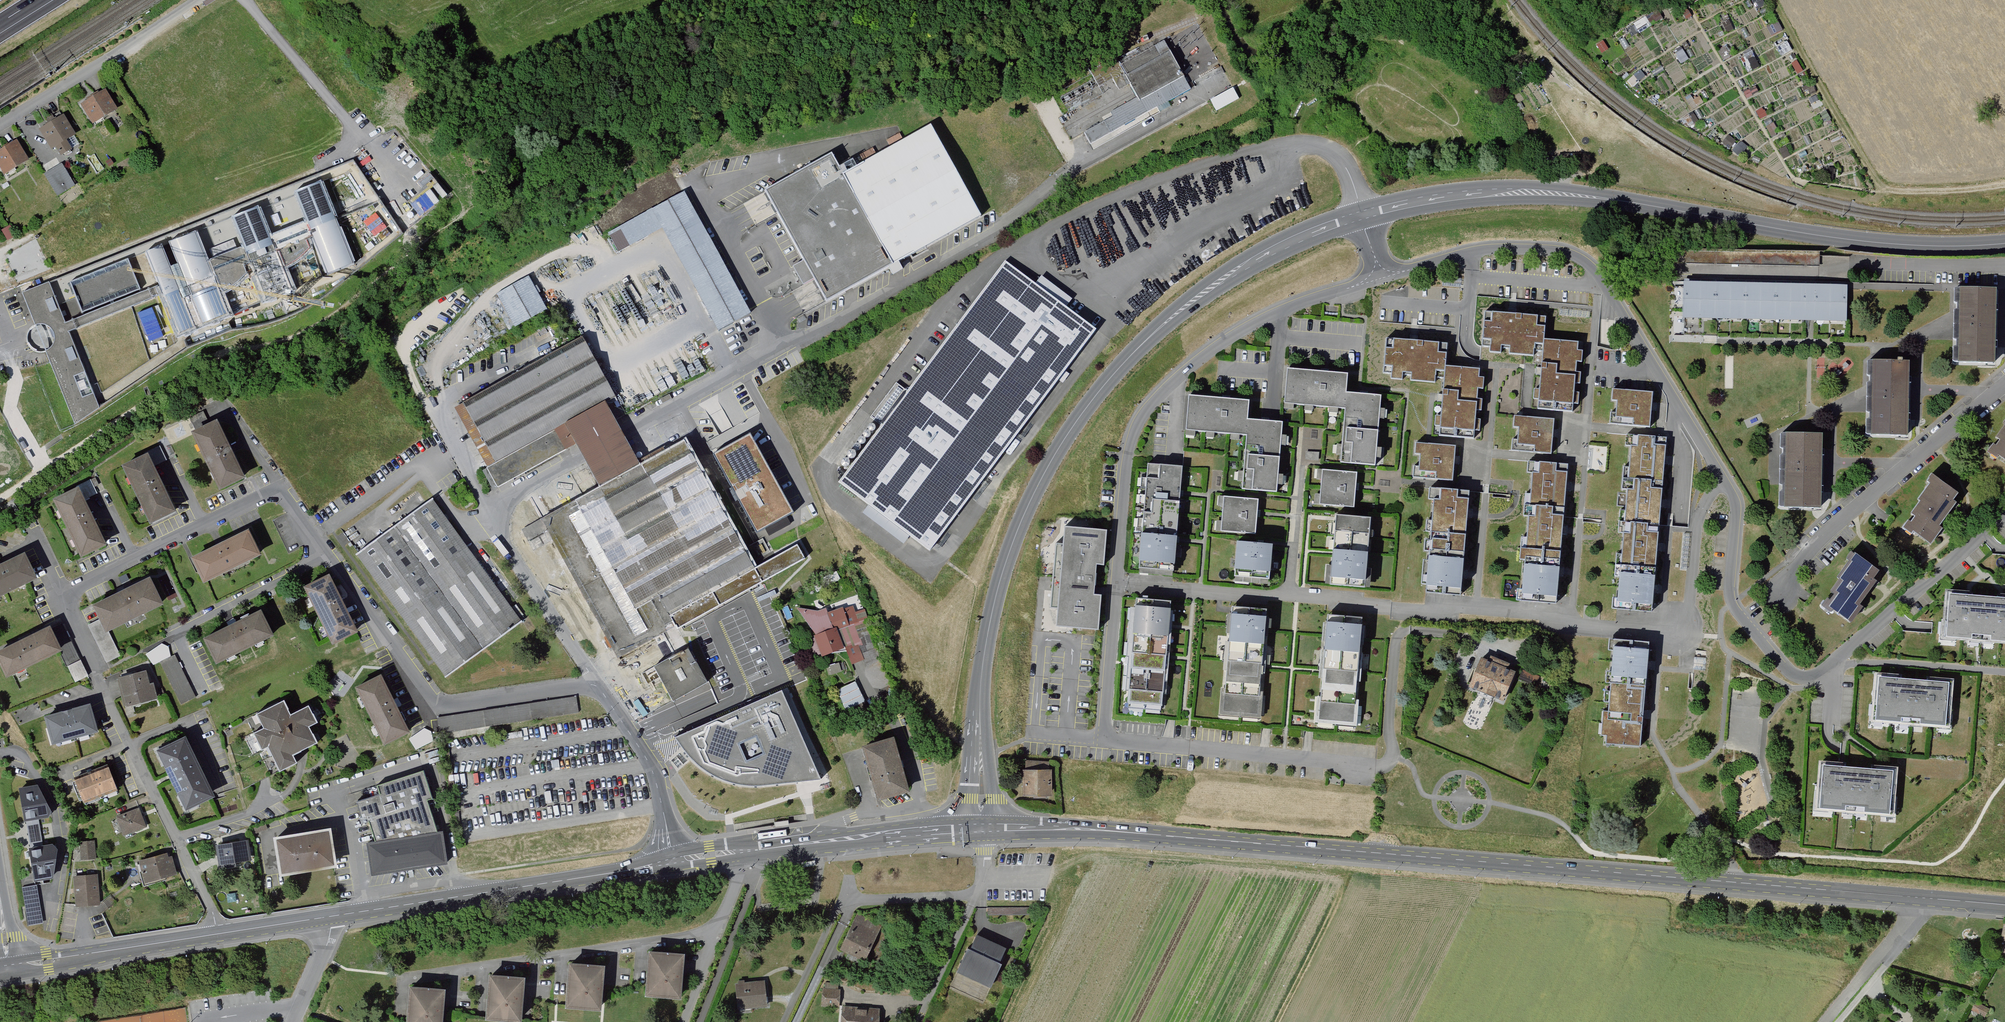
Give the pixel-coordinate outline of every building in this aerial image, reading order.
[(1193,93),(1165,40),(1117,65),(1121,72),(1109,78),(1117,93),(1130,86),(1138,100),(1110,115),(1113,120),(1083,135),(1092,152),(1160,116),(1158,112),(1193,93)] [(1204,75),(1207,57),(1199,56),(1197,68),(1191,66),(1190,72),(1204,75)] [(1210,99),(1216,111),(1239,99),(1233,87),(1210,99)] [(104,94),(79,108),(92,131),(117,116),(104,94)] [(62,119),(36,134),(47,152),(57,152),(62,159),(80,148),(62,119)] [(827,306),(982,218),(931,128),(843,177),(832,157),(764,195),(827,306)] [(0,153),(0,177),(2,179),(26,165),(14,144),(0,153)] [(60,168),(43,178),(56,200),(73,190),(60,168)] [(323,184),(295,195),(307,225),(313,242),(326,276),(354,266),(323,184)] [(683,194),(651,211),(718,333),(750,315),(683,194)] [(260,210),(232,220),(243,250),(250,267),(263,301),(291,291),(277,255),(271,239),(260,210)] [(365,219),(372,235),(385,229),(378,213),(365,219)] [(307,225),(271,239),(277,255),(281,253),(287,270),(292,267),(300,261),(305,257),(310,252),(307,244),(313,242),(307,225)] [(197,236),(169,247),(179,269),(191,299),(203,329),(230,318),(214,280),(208,264),(197,236)] [(162,249),(145,255),(158,288),(161,297),(177,338),(194,332),(183,302),(171,272),(162,249)] [(243,250),(208,264),(214,280),(218,278),(224,294),(234,288),(242,282),(248,275),(245,268),(250,267),(243,250)] [(127,261),(69,285),(82,315),(140,292),(127,261)] [(930,554),(1096,333),(1065,309),(1071,300),(1041,277),(1035,285),(1004,262),(837,484),(869,507),(862,516),(903,546),(909,538),(930,554)] [(179,269),(171,272),(183,302),(191,299),(179,269)] [(527,277),(488,299),(506,333),(546,311),(527,277)] [(48,285),(23,296),(36,327),(39,326),(45,326),(50,328),(54,334),(56,342),(53,348),(47,352),(78,425),(100,409),(69,334),(77,331),(156,299),(161,297),(158,288),(65,326),(48,285)] [(1810,323),(1847,323),(1847,288),(1810,288),(1685,286),(1685,322),(1810,323)] [(1956,289),(1954,364),(1993,366),(1994,344),(1995,311),(1995,290),(1956,289)] [(1512,317),(1485,315),(1482,353),(1543,358),(1539,409),(1578,412),(1584,347),(1544,343),(1545,320),(1512,317)] [(627,416),(582,337),(454,409),(499,488),(627,416)] [(1443,398),(1440,437),(1478,440),(1484,372),(1446,369),(1448,345),(1412,342),(1385,340),(1382,381),(1444,386),(1443,398)] [(669,453),(540,523),(616,663),(803,561),(796,547),(755,569),(690,450),(757,414),(752,406),(799,381),(786,357),(655,428),(669,453)] [(1870,361),(1868,438),(1907,438),(1907,416),(1908,383),(1909,362),(1870,361)] [(1324,375),(1287,372),(1284,406),(1345,412),(1341,463),(1375,466),(1381,399),(1365,398),(1346,396),(1347,378),(1324,375)] [(896,400),(904,388),(897,383),(889,395),(896,400)] [(1609,425),(1650,428),(1652,406),(1653,393),(1612,390),(1609,425)] [(1226,403),(1190,401),(1187,434),(1247,439),(1243,493),(1277,496),(1283,425),(1264,424),(1247,423),(1248,405),(1226,403)] [(879,407),(871,417),(878,422),(886,411),(879,407)] [(1553,422),(1515,419),(1512,452),(1551,456),(1553,422)] [(246,485),(218,426),(189,440),(217,499),(246,485)] [(2004,462),(2004,427),(1989,452),(2004,462)] [(751,434),(714,452),(753,532),(790,514),(751,434)] [(1821,434),(1783,434),(1782,511),(1820,511),(1821,489),(1821,456),(1821,434)] [(1618,612),(1653,615),(1655,589),(1658,548),(1662,504),(1665,461),(1667,440),(1632,437),(1618,612)] [(1456,446),(1416,443),(1414,478),(1454,480),(1455,460),(1456,446)] [(165,463),(158,448),(144,455),(146,458),(151,469),(165,463)] [(151,469),(146,458),(119,471),(147,529),(173,517),(151,469)] [(1183,467),(1148,464),(1139,576),(1175,579),(1177,541),(1180,495),(1183,467)] [(1567,489),(1569,467),(1534,464),(1525,578),(1525,579),(1525,581),(1523,599),(1523,601),(1523,604),(1541,606),(1557,607),(1560,573),(1563,531),(1567,489)] [(1357,475),(1322,472),(1319,507),(1354,510),(1356,488),(1357,475)] [(1145,478),(1138,478),(1137,488),(1144,488),(1145,478)] [(1904,529),(1931,546),(1940,533),(1956,507),(1962,496),(1934,479),(1904,529)] [(81,504),(95,496),(88,482),(74,489),(76,494),(81,504)] [(1469,494),(1434,492),(1426,594),(1441,595),(1461,597),(1463,576),(1468,515),(1469,494)] [(81,504),(76,494),(50,507),(79,566),(105,553),(81,504)] [(1259,503),(1224,500),(1221,535),(1257,537),(1258,515),(1259,503)] [(522,624),(433,501),(355,558),(444,681),(522,624)] [(1371,518),(1337,516),(1336,519),(1333,554),(1331,585),(1366,588),(1371,518)] [(1049,582),(1048,607),(1058,608),(1056,627),(1098,630),(1100,594),(1094,594),(1094,590),(1096,564),(1103,565),(1106,528),(1064,525),(1063,540),(1052,539),(1049,582)] [(260,560),(247,535),(189,565),(202,590),(260,560)] [(1238,547),(1235,581),(1271,584),(1274,550),(1261,549),(1238,547)] [(1882,574),(1853,557),(1823,609),(1852,625),(1861,609),(1876,584),(1882,574)] [(22,559),(0,569),(0,599),(34,583),(22,559)] [(356,638),(327,583),(301,596),(330,652),(356,638)] [(161,613),(148,585),(89,613),(95,625),(102,640),(109,637),(161,613)] [(1949,598),(1946,647),(2004,651),(2004,602),(2001,602),(1968,600),(1949,598)] [(1171,605),(1136,602),(1136,609),(1127,706),(1145,707),(1163,709),(1166,661),(1166,658),(1167,654),(1167,645),(1169,630),(1169,627),(1171,605)] [(818,613),(795,608),(813,638),(822,660),(844,653),(850,667),(866,660),(860,645),(852,626),(859,623),(852,606),(830,614),(827,609),(818,613)] [(1046,621),(1055,622),(1056,609),(1046,609),(1046,621)] [(1253,613),(1231,611),(1230,624),(1226,660),(1221,717),(1240,719),(1258,720),(1262,669),(1262,667),(1263,663),(1266,630),(1267,614),(1253,613)] [(260,617),(200,646),(213,672),(272,643),(260,617)] [(1349,622),(1327,620),(1326,635),(1323,672),(1323,674),(1318,726),(1336,727),(1354,729),(1359,672),(1362,639),(1363,623),(1349,622)] [(102,640),(95,625),(86,629),(103,667),(119,660),(109,637),(102,640)] [(80,664),(61,626),(47,634),(59,659),(65,671),(80,664)] [(0,656),(0,679),(3,686),(59,659),(47,634),(0,656)] [(164,642),(145,653),(153,666),(171,654),(164,642)] [(1600,745),(1641,749),(1644,713),(1649,664),(1650,647),(1633,645),(1610,643),(1600,745)] [(689,653),(654,672),(672,706),(708,686),(689,653)] [(1481,654),(1468,683),(1501,699),(1515,670),(1496,661),(1481,654)] [(174,658),(158,667),(180,710),(196,702),(174,658)] [(1895,672),(1877,671),(1873,716),(1948,722),(1952,677),(1929,675),(1895,672)] [(143,677),(117,684),(124,713),(156,704),(152,688),(146,690),(143,677)] [(380,681),(353,694),(382,751),(409,738),(380,681)] [(855,681),(837,689),(845,710),(864,702),(855,681)] [(727,714),(675,736),(696,765),(716,781),(739,788),(758,789),(792,787),(807,784),(823,781),(783,690),(727,714)] [(87,694),(63,706),(73,725),(82,721),(91,740),(106,733),(97,713),(87,694)] [(578,716),(575,699),(434,723),(437,739),(578,716)] [(283,707),(254,722),(260,735),(250,741),(260,759),(266,755),(279,779),(294,771),(289,762),(315,748),(307,733),(316,729),(307,713),(290,721),(283,707)] [(183,742),(151,757),(182,820),(214,805),(183,742)] [(894,742),(861,751),(878,806),(910,796),(894,742)] [(1823,763),(1818,808),(1890,814),(1894,769),(1873,767),(1848,765),(1839,764),(1823,763)] [(1051,768),(1022,768),(1022,794),(1051,793),(1051,768)] [(107,772),(72,785),(80,809),(116,796),(107,772)] [(372,847),(364,849),(368,880),(444,868),(440,836),(434,836),(425,805),(431,801),(422,776),(375,792),(378,800),(355,805),(360,825),(366,824),(372,847)] [(34,789),(18,792),(24,824),(48,818),(34,789)] [(139,813),(113,822),(120,840),(146,831),(139,813)] [(330,835),(271,844),(277,883),(336,874),(330,835)] [(94,845),(78,846),(80,864),(96,862),(94,845)] [(247,845),(214,850),(218,872),(250,867),(247,845)] [(28,852),(33,887),(49,884),(56,848),(28,852)] [(169,856),(137,865),(144,889),(175,880),(169,856)] [(95,880),(71,881),(72,910),(96,909),(95,880)] [(858,913),(839,949),(862,961),(881,925),(858,913)] [(975,931),(958,970),(991,984),(1009,946),(975,931)] [(683,949),(648,947),(645,990),(680,992),(683,949)] [(604,962),(568,960),(565,1003),(601,1005),(604,962)] [(958,970),(949,992),(982,1005),(991,984),(958,970)] [(523,974),(489,971),(485,1016),(520,1019),(523,974)] [(766,980),(735,982),(737,1008),(768,1005),(766,980)] [(408,982),(405,1021),(441,1021),(444,985),(408,982)] [(839,989),(821,989),(821,1005),(839,1006),(839,989)] [(840,1005),(839,1021),(879,1021),(880,1007),(840,1005)]
